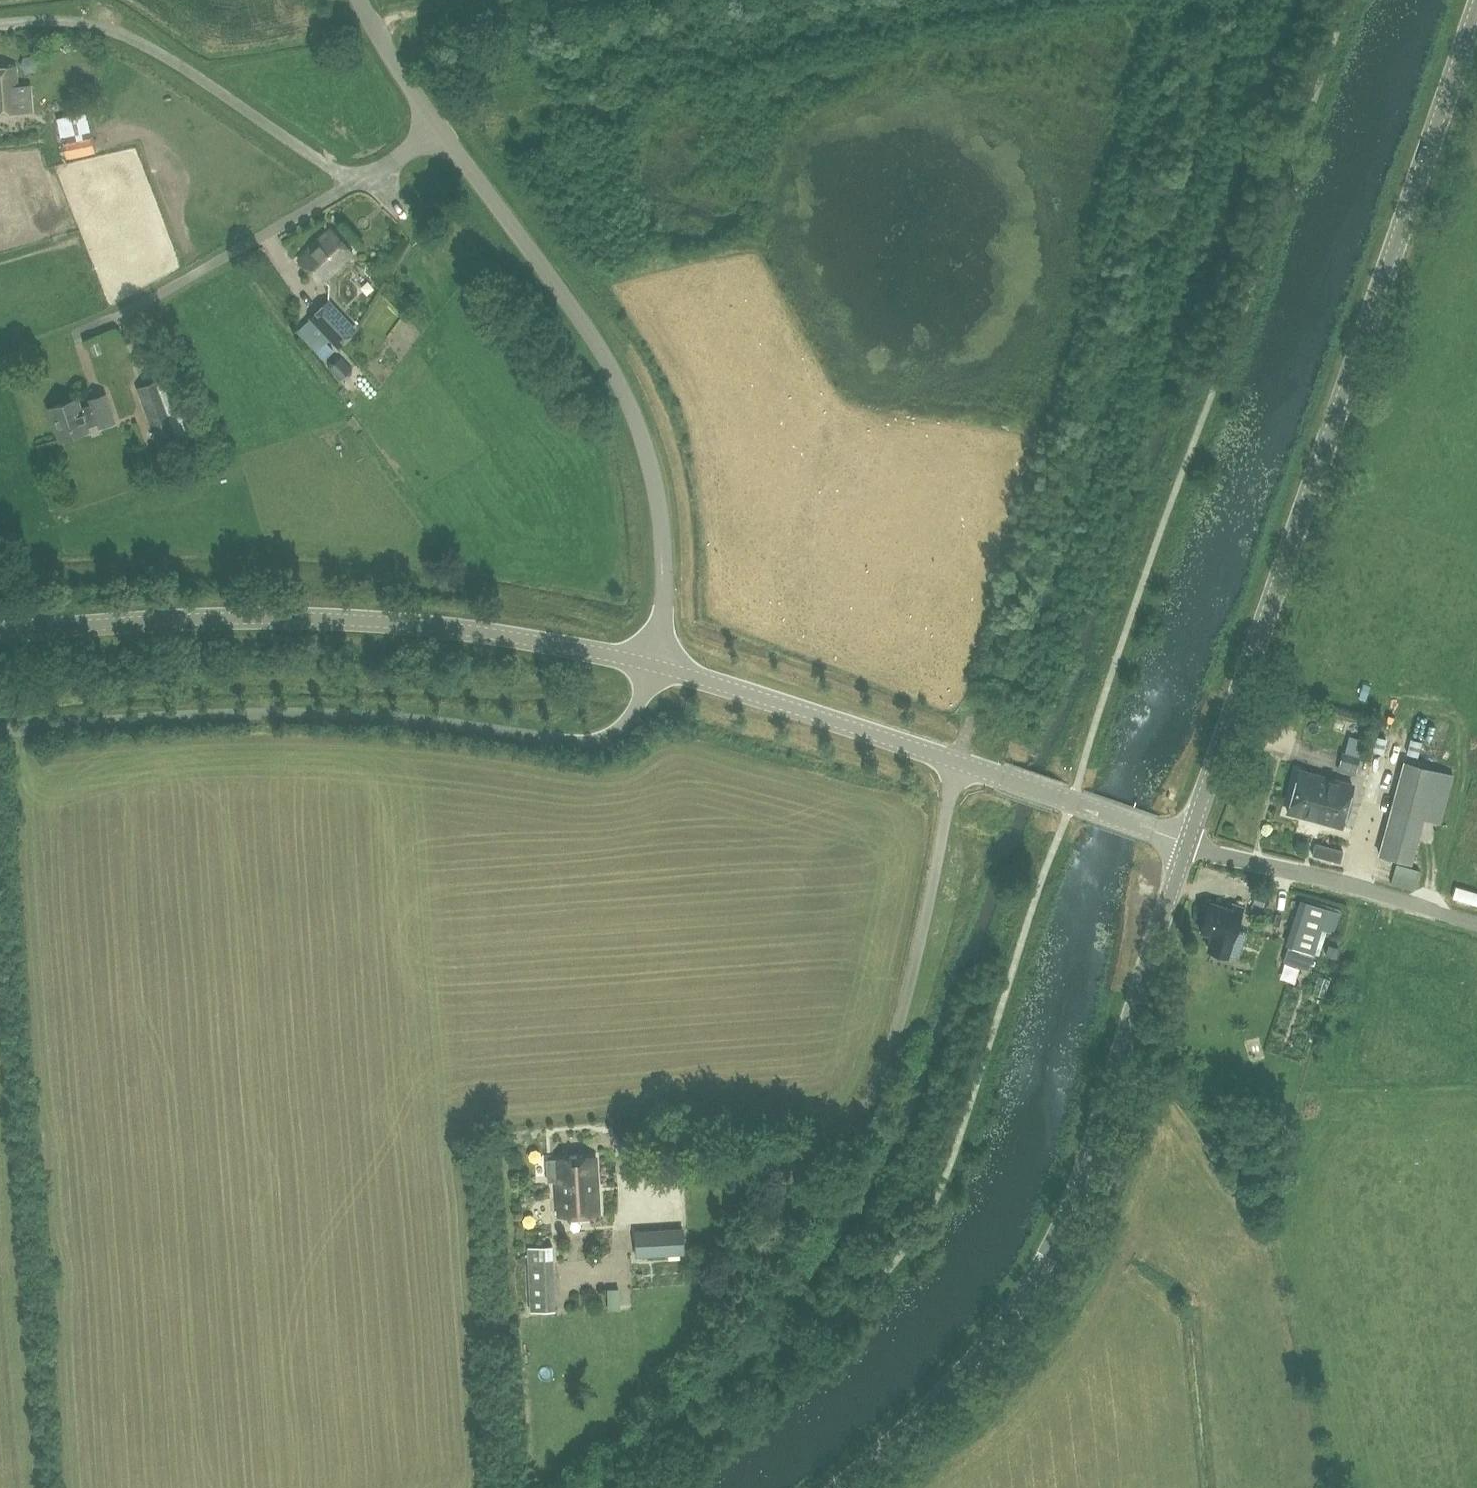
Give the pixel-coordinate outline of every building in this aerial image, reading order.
[(0,67),(0,112),(17,111),(14,66),(0,67)] [(91,104),(60,108),(63,128),(94,123),(91,104)] [(62,143),(65,158),(94,152),(92,136),(62,143)] [(299,259),(322,282),(352,254),(330,230),(299,259)] [(308,317),(338,348),(356,330),(327,299),(308,317)] [(351,367),(340,355),(336,355),(328,362),(328,367),(339,379),(344,379),(351,373),(351,367)] [(157,379),(136,387),(159,451),(180,443),(157,379)] [(88,430),(86,425),(97,421),(99,425),(114,420),(104,393),(89,398),(91,403),(80,407),(77,397),(47,407),(58,440),(88,430)] [(51,464),(55,477),(64,474),(60,461),(51,464)] [(1360,755),(1342,750),(1336,769),(1354,774),(1360,755)] [(1403,759),(1378,853),(1411,862),(1423,818),(1440,823),(1454,773),(1403,759)] [(1347,802),(1352,784),(1298,769),(1291,794),(1311,799),(1313,791),(1330,796),(1331,793),(1335,794),(1334,798),(1347,802)] [(1340,826),(1347,802),(1334,798),(1335,794),(1331,793),(1330,796),(1313,791),(1311,799),(1291,794),(1287,811),(1340,826)] [(1343,849),(1315,841),(1312,854),(1340,861),(1343,849)] [(1397,863),(1391,884),(1415,891),(1421,870),(1397,863)] [(1285,944),(1313,954),(1322,928),(1333,932),(1340,911),(1300,898),(1285,944)] [(1231,905),(1230,908),(1209,901),(1200,931),(1210,934),(1206,949),(1228,956),(1229,953),(1238,957),(1247,931),(1236,928),(1244,905),(1232,902),(1231,905)] [(1339,947),(1329,944),(1325,955),(1335,958),(1339,947)] [(595,1157),(545,1160),(546,1182),(555,1181),(557,1214),(598,1212),(595,1157)] [(634,1257),(685,1254),(683,1226),(633,1229),(634,1257)] [(529,1311),(555,1311),(552,1245),(526,1246),(529,1311)] [(627,1277),(611,1277),(611,1297),(627,1298),(627,1277)]
